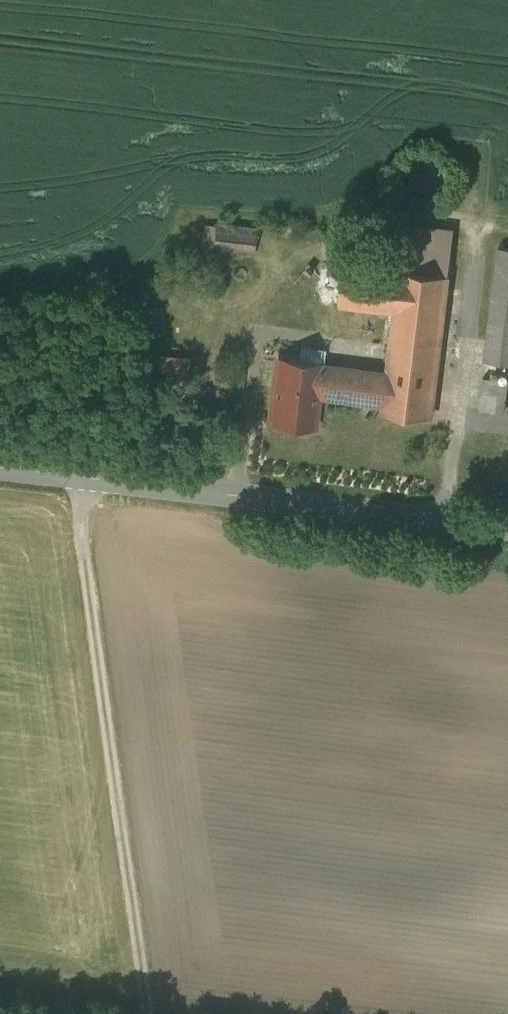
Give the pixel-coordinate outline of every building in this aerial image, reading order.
[(374,246),(347,242),(344,263),(448,276),(454,228),(407,223),(409,212),(379,207),(374,246)] [(256,231),(216,226),(213,250),(253,255),(256,231)] [(499,247),(485,361),(507,364),(507,248),(499,247)] [(448,276),(344,263),(339,304),(395,311),(388,373),(368,370),(321,364),(317,394),(365,399),(365,394),(384,397),(383,409),(432,415),(448,276)] [(188,359),(161,357),(158,380),(186,383),(188,359)] [(321,364),(278,359),(270,420),(313,425),(317,394),(321,364)] [(507,380),(483,377),(479,409),(503,412),(507,380)]
